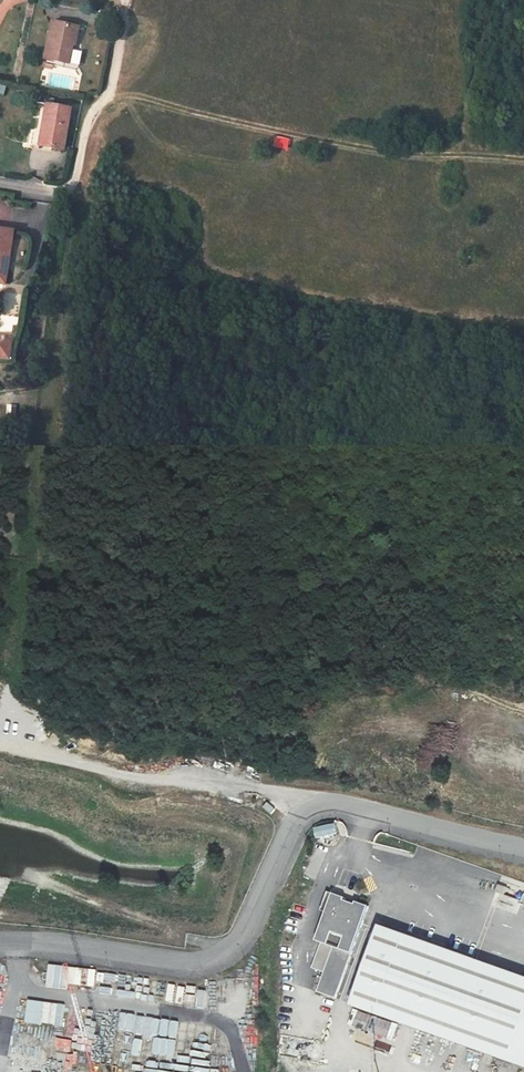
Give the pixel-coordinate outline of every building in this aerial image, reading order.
[(68,44),(72,45),(74,45),(78,26),(51,21),(43,58),(64,63),(68,44)] [(69,64),(72,45),(68,44),(64,63),(69,64)] [(30,144),(62,150),(69,108),(37,103),(30,144)] [(452,195),(456,173),(444,170),(441,192),(452,195)] [(7,254),(10,232),(10,231),(0,229),(0,253),(7,254)] [(0,335),(0,358),(7,359),(11,337),(0,335)] [(314,828),(316,838),(336,834),(334,824),(314,828)] [(317,992),(336,998),(368,906),(332,894),(315,941),(334,948),(317,992)] [(351,1004),(523,1066),(523,976),(380,925),(351,1004)] [(47,986),(95,987),(95,966),(47,965),(47,986)] [(115,981),(115,974),(103,972),(102,980),(115,981)] [(24,1022),(60,1027),(64,1004),(27,998),(24,1022)] [(348,1025),(391,1041),(398,1024),(354,1008),(348,1025)]
